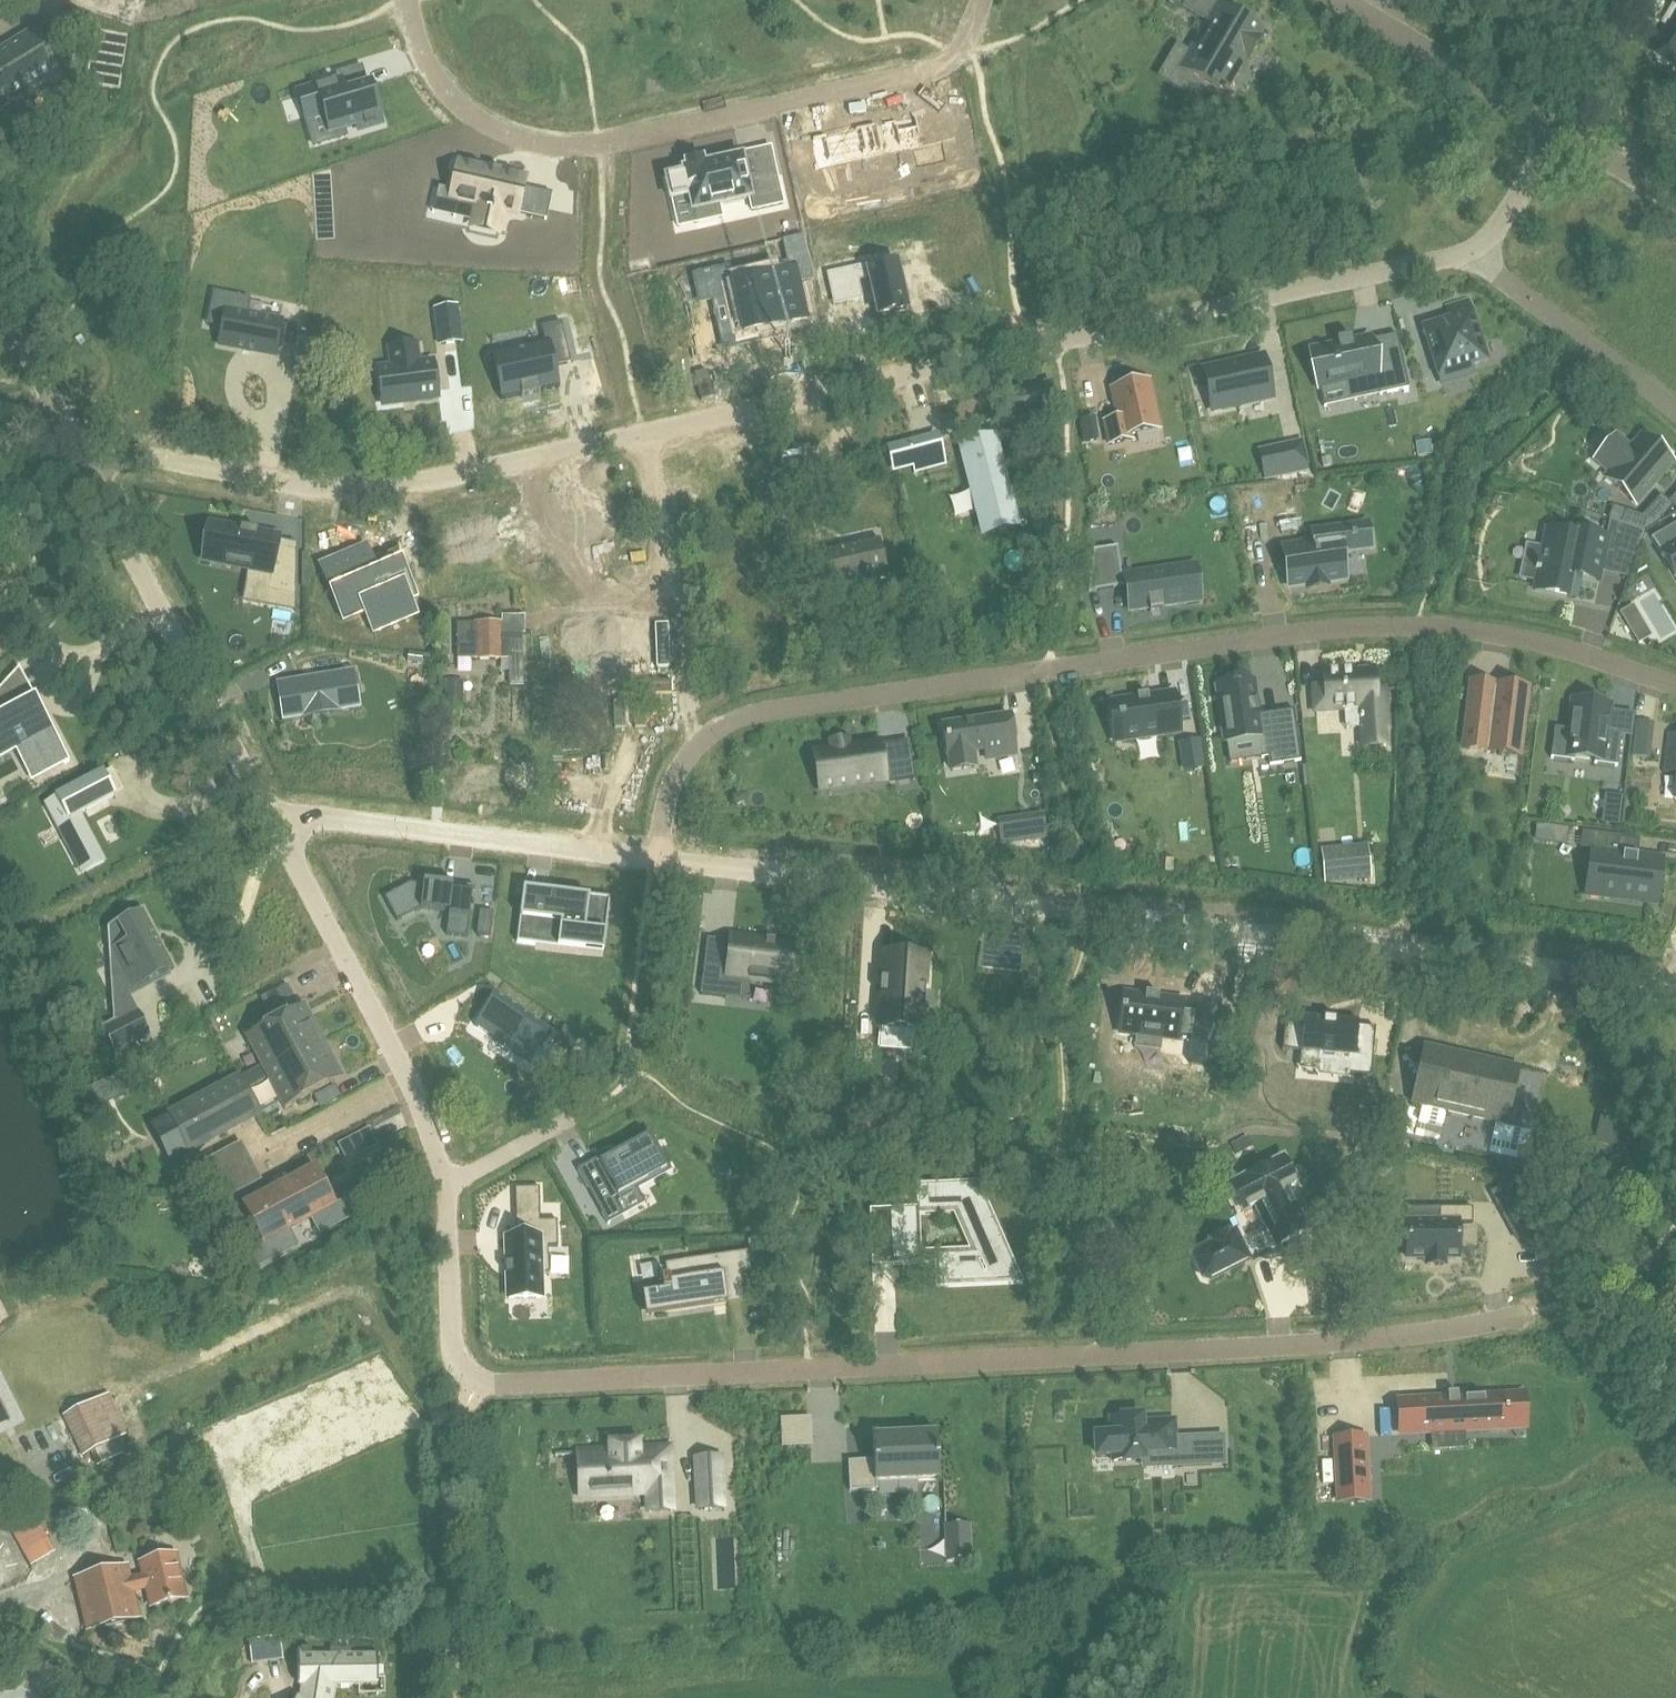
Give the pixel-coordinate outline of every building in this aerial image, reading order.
[(47,0),(30,0),(26,12),(40,18),(47,0)] [(1176,45),(1157,77),(1200,103),(1209,88),(1223,97),(1245,60),(1249,62),(1256,50),(1262,39),(1258,37),(1263,29),(1259,27),(1251,22),(1250,22),(1249,21),(1232,11),(1219,4),(1208,23),(1190,53),(1176,45)] [(1654,56),(1657,58),(1658,61),(1666,66),(1669,65),(1672,67),(1675,69),(1675,7),(1674,6),(1663,24),(1671,28),(1654,56)] [(17,100),(60,73),(34,30),(0,51),(0,110),(17,100)] [(337,80),(297,91),(306,119),(323,114),(329,133),(345,128),(357,125),(359,131),(382,124),(377,109),(378,109),(371,86),(369,86),(345,93),(341,78),(337,80)] [(813,145),(811,146),(815,163),(817,163),(818,169),(823,168),(823,169),(902,152),(902,150),(911,148),(915,168),(947,161),(942,141),(956,139),(955,137),(922,145),(915,117),(905,119),(905,118),(904,118),(904,119),(846,132),(846,130),(826,135),(826,136),(812,139),(813,145)] [(684,174),(666,178),(671,201),(689,196),(695,224),(722,218),(719,205),(749,199),(752,211),(783,204),(776,174),(746,180),(741,157),(719,162),(703,166),(702,161),(685,164),(687,170),(683,170),(684,174)] [(455,191),(453,200),(478,205),(474,223),(473,227),(475,227),(496,231),(495,232),(497,233),(502,211),(516,214),(522,188),(524,179),(461,165),(455,191)] [(803,236),(782,240),(787,264),(794,262),(795,269),(795,271),(797,270),(799,270),(801,281),(800,281),(798,282),(799,288),(801,288),(800,283),(813,280),(803,236)] [(868,265),(826,274),(829,287),(869,278),(873,295),(878,317),(907,310),(897,263),(869,269),(868,265)] [(709,277),(707,278),(714,309),(726,307),(729,323),(721,325),(726,349),(759,342),(757,331),(779,326),(808,320),(800,283),(801,288),(799,288),(798,282),(800,281),(797,270),(795,271),(795,269),(790,270),(733,283),(711,288),(709,277)] [(1423,328),(1438,376),(1486,361),(1468,301),(1446,308),(1450,319),(1423,328)] [(295,304),(291,324),(308,328),(308,307),(295,304)] [(434,308),(439,345),(461,342),(456,305),(434,308)] [(222,327),(219,345),(275,356),(282,321),(246,314),(226,310),(222,327)] [(545,344),(491,355),(491,356),(492,357),(494,356),(503,398),(501,399),(501,400),(521,396),(521,397),(523,397),(523,395),(538,392),(538,394),(540,393),(540,392),(560,387),(559,386),(557,386),(553,367),(571,363),(562,322),(541,327),(545,344)] [(1377,385),(1380,395),(1409,389),(1403,361),(1375,367),(1369,340),(1369,337),(1353,341),(1352,336),(1350,337),(1350,338),(1338,341),(1338,339),(1336,340),(1337,344),(1312,350),(1321,389),(1345,383),(1346,392),(1377,385)] [(392,366),(378,368),(379,379),(378,379),(378,381),(379,380),(380,386),(379,386),(379,387),(380,387),(383,406),(433,399),(438,399),(436,384),(433,361),(418,363),(416,345),(390,349),(392,366)] [(1237,396),(1271,389),(1263,356),(1203,369),(1203,370),(1196,372),(1200,390),(1207,389),(1208,392),(1210,402),(1212,411),(1239,406),(1237,396)] [(1131,440),(1130,435),(1159,429),(1149,381),(1111,389),(1117,419),(1104,422),(1109,445),(1124,442),(1131,440)] [(1647,486),(1669,461),(1641,437),(1630,449),(1616,437),(1596,461),(1610,473),(1606,478),(1636,504),(1650,488),(1647,486)] [(1300,439),(1259,448),(1266,479),(1307,470),(1300,439)] [(1431,439),(1415,441),(1417,456),(1433,454),(1431,439)] [(979,513),(984,533),(1015,525),(1010,505),(1008,505),(1004,490),(1006,489),(993,440),(962,448),(973,491),(975,490),(981,513),(979,513)] [(804,462),(789,465),(793,484),(808,481),(804,462)] [(1625,510),(1620,524),(1621,524),(1643,532),(1658,523),(1673,506),(1660,494),(1641,516),(1625,510)] [(1651,538),(1664,559),(1665,558),(1663,555),(1669,552),(1675,564),(1675,523),(1651,538)] [(209,524),(202,560),(248,569),(246,578),(269,582),(267,591),(296,596),(297,551),(277,547),(279,540),(279,537),(257,533),(257,531),(256,531),(256,533),(242,530),(242,528),(241,528),(240,530),(209,524)] [(1643,532),(1621,524),(1617,541),(1638,546),(1643,532)] [(1352,536),(1351,526),(1313,532),(1315,543),(1284,548),(1289,587),(1306,585),(1307,589),(1327,586),(1327,582),(1344,579),(1340,553),(1354,551),(1353,541),(1355,540),(1355,536),(1352,536)] [(1577,536),(1546,529),(1534,587),(1567,594),(1571,572),(1600,578),(1608,538),(1578,532),(1577,536)] [(832,552),(824,553),(827,565),(832,589),(866,582),(887,577),(884,565),(879,541),(832,552)] [(360,546),(319,564),(330,590),(331,593),(343,587),(351,607),(360,603),(364,612),(373,633),(417,615),(411,600),(405,586),(411,583),(401,560),(372,572),(360,546)] [(1187,602),(1182,567),(1182,566),(1121,575),(1117,547),(1093,550),(1088,591),(1126,586),(1130,611),(1149,608),(1150,611),(1151,611),(1160,609),(1160,610),(1162,610),(1161,607),(1187,603),(1187,602)] [(1633,607),(1634,606),(1633,605),(1620,613),(1625,621),(1637,614),(1633,607)] [(457,624),(457,659),(512,659),(512,687),(524,686),(522,634),(502,634),(502,623),(457,624)] [(356,669),(277,682),(284,721),(362,708),(356,669)] [(1316,711),(1344,709),(1361,707),(1362,715),(1360,716),(1360,720),(1362,720),(1363,728),(1360,728),(1360,730),(1361,730),(1362,747),(1384,746),(1385,746),(1384,729),(1388,729),(1385,689),(1374,690),(1373,669),(1324,672),(1325,687),(1315,687),(1316,711)] [(1258,736),(1261,758),(1269,757),(1270,765),(1301,761),(1293,709),(1291,710),(1295,737),(1280,739),(1278,720),(1268,721),(1267,716),(1258,717),(1258,714),(1259,714),(1259,713),(1257,713),(1255,703),(1258,702),(1257,701),(1256,701),(1253,681),(1238,683),(1238,681),(1231,682),(1232,684),(1217,686),(1225,741),(1226,741),(1258,736)] [(1478,682),(1471,681),(1462,749),(1469,749),(1469,748),(1498,752),(1498,755),(1521,758),(1530,687),(1507,684),(1506,688),(1478,685),(1478,682)] [(445,682),(445,705),(464,705),(463,682),(445,682)] [(13,739),(29,769),(60,753),(48,731),(43,733),(28,705),(23,708),(11,685),(0,697),(0,746),(13,739)] [(1119,723),(1121,739),(1121,740),(1179,732),(1178,721),(1190,719),(1187,702),(1175,704),(1174,693),(1148,696),(1148,695),(1147,695),(1147,697),(1138,698),(1138,696),(1137,696),(1137,698),(1116,701),(1116,702),(1118,718),(1117,719),(1117,723),(1119,723)] [(1621,734),(1605,732),(1609,706),(1573,702),(1570,730),(1554,728),(1551,758),(1574,761),(1574,756),(1594,759),(1594,763),(1617,766),(1621,734)] [(974,768),(972,751),(985,749),(986,758),(1016,754),(1010,716),(943,726),(947,755),(949,755),(952,771),(974,768)] [(1667,734),(1663,773),(1675,775),(1673,797),(1675,798),(1675,735),(1667,734)] [(1649,739),(1634,737),(1632,756),(1647,758),(1649,739)] [(1201,739),(1178,742),(1182,771),(1205,768),(1201,739)] [(914,778),(912,762),(884,767),(880,745),(880,741),(849,746),(849,740),(829,743),(830,749),(814,751),(817,772),(820,792),(854,787),(885,782),(914,778)] [(67,818),(56,824),(82,873),(104,862),(79,814),(115,795),(103,773),(57,798),(67,818)] [(1622,798),(1606,796),(1603,819),(1619,820),(1622,798)] [(1023,818),(999,822),(1000,834),(1002,842),(1026,838),(1046,835),(1043,815),(1023,818)] [(1536,824),(1534,841),(1554,844),(1556,826),(1536,824)] [(1658,858),(1637,856),(1617,853),(1619,836),(1582,831),(1580,849),(1591,850),(1605,852),(1599,896),(1657,903),(1659,882),(1655,881),(1658,858)] [(1370,877),(1369,862),(1339,865),(1337,851),(1321,853),(1324,882),(1370,877)] [(446,935),(467,937),(472,894),(453,891),(454,884),(423,880),(423,885),(412,884),(413,883),(413,882),(384,897),(385,899),(397,922),(421,909),(449,912),(446,935)] [(523,893),(517,942),(548,946),(603,953),(604,948),(610,899),(591,896),(524,888),(523,893)] [(142,910),(113,926),(122,944),(111,950),(132,989),(112,999),(112,1001),(169,971),(173,969),(142,910)] [(491,912),(478,910),(475,934),(488,935),(491,912)] [(496,922),(509,924),(510,915),(497,914),(496,922)] [(704,965),(700,994),(725,997),(727,977),(749,980),(793,985),(798,946),(764,941),(764,940),(731,935),(730,942),(727,968),(704,965)] [(882,1000),(879,1054),(901,1055),(902,1032),(922,1033),(923,1011),(925,1011),(925,1009),(923,1009),(924,992),(926,992),(926,990),(924,990),(926,961),(884,959),(882,982),(881,982),(881,984),(882,984),(882,998),(880,998),(880,1000),(882,1000)] [(496,993),(474,1026),(530,1064),(531,1062),(519,1055),(529,1041),(540,1049),(552,1032),(496,993)] [(1121,1023),(1120,1032),(1129,1033),(1129,1034),(1136,1035),(1162,1038),(1163,1038),(1172,1039),(1177,1040),(1178,1034),(1191,1036),(1188,1061),(1219,1065),(1225,1010),(1224,1010),(1224,1012),(1196,1009),(1196,1006),(1195,1006),(1194,1012),(1181,1010),(1182,1000),(1181,1000),(1159,997),(1159,995),(1157,994),(1157,997),(1147,996),(1147,993),(1146,993),(1145,996),(1134,994),(1134,995),(1125,993),(1124,998),(1122,1010),(1121,1010),(1120,1015),(1121,1015),(1120,1023),(1121,1023)] [(262,1065),(241,1076),(248,1089),(269,1078),(282,1103),(285,1108),(342,1078),(303,1005),(281,1017),(277,1019),(246,1036),(262,1065)] [(136,1013),(105,1029),(117,1051),(148,1035),(136,1013)] [(1284,1024),(1282,1050),(1300,1052),(1319,1054),(1319,1059),(1350,1062),(1349,1074),(1370,1076),(1375,1028),(1357,1026),(1358,1022),(1302,1016),(1301,1026),(1284,1024)] [(569,1051),(579,1035),(565,1025),(554,1040),(569,1051)] [(1411,1102),(1445,1110),(1441,1130),(1469,1136),(1473,1116),(1508,1124),(1520,1068),(1423,1047),(1411,1102)] [(1556,1061),(1554,1079),(1586,1084),(1589,1065),(1556,1061)] [(1588,1074),(1586,1085),(1597,1087),(1599,1076),(1588,1074)] [(101,1083),(110,1102),(125,1094),(115,1075),(101,1083)] [(231,1082),(168,1115),(188,1152),(261,1114),(248,1089),(241,1076),(236,1079),(231,1082)] [(344,1079),(331,1086),(338,1099),(351,1092),(344,1079)] [(356,1136),(364,1152),(377,1145),(369,1129),(356,1136)] [(652,1143),(656,1141),(649,1130),(631,1140),(633,1144),(610,1156),(609,1154),(594,1162),(600,1172),(601,1172),(603,1176),(602,1176),(622,1213),(625,1211),(619,1200),(634,1191),(632,1188),(666,1169),(652,1143)] [(1236,1156),(1252,1148),(1246,1137),(1231,1145),(1236,1156)] [(209,1184),(233,1172),(224,1154),(200,1166),(209,1184)] [(1284,1158),(1231,1185),(1244,1211),(1254,1206),(1260,1203),(1280,1242),(1277,1244),(1278,1246),(1307,1231),(1286,1190),(1297,1184),(1284,1158)] [(343,1201),(336,1205),(316,1168),(243,1206),(255,1229),(251,1231),(252,1231),(239,1238),(254,1267),(253,1267),(254,1268),(298,1246),(289,1229),(310,1218),(319,1235),(320,1234),(352,1217),(351,1215),(343,1201)] [(209,1184),(218,1202),(242,1190),(233,1172),(209,1184)] [(1519,1178),(1491,1193),(1500,1209),(1528,1194),(1519,1178)] [(976,1184),(919,1187),(920,1210),(958,1208),(979,1254),(940,1256),(941,1283),(943,1282),(1017,1278),(976,1184)] [(520,1190),(521,1203),(539,1203),(538,1190),(520,1190)] [(1406,1222),(1406,1258),(1425,1258),(1425,1263),(1425,1266),(1444,1266),(1444,1263),(1444,1258),(1458,1258),(1458,1224),(1472,1224),(1472,1208),(1439,1208),(1439,1222),(1406,1222)] [(914,1210),(892,1211),(895,1259),(917,1258),(914,1210)] [(540,1221),(516,1221),(516,1237),(507,1237),(508,1264),(505,1264),(505,1266),(508,1266),(508,1273),(506,1273),(506,1274),(508,1274),(509,1299),(541,1298),(540,1274),(549,1273),(548,1247),(558,1247),(557,1220),(540,1221)] [(1211,1241),(1201,1246),(1202,1249),(1196,1252),(1194,1259),(1203,1278),(1210,1280),(1248,1260),(1232,1229),(1210,1240),(1211,1241)] [(763,1238),(752,1239),(754,1253),(765,1251),(763,1238)] [(740,1273),(737,1253),(690,1260),(665,1264),(667,1278),(661,1278),(663,1291),(642,1294),(645,1317),(728,1304),(727,1299),(743,1297),(740,1273)] [(121,1455),(114,1440),(126,1435),(107,1394),(73,1410),(98,1465),(121,1455)] [(1431,1433),(1465,1431),(1507,1429),(1505,1394),(1458,1396),(1457,1394),(1456,1394),(1456,1396),(1449,1397),(1449,1394),(1447,1394),(1447,1397),(1399,1399),(1401,1435),(1431,1433)] [(1114,1461),(1142,1460),(1143,1460),(1143,1453),(1174,1451),(1174,1466),(1198,1465),(1197,1437),(1174,1438),(1173,1422),(1141,1423),(1141,1417),(1136,1417),(1136,1419),(1127,1419),(1127,1418),(1112,1418),(1112,1435),(1096,1436),(1097,1455),(1113,1454),(1114,1461)] [(937,1433),(909,1434),(900,1434),(872,1436),(874,1460),(848,1461),(849,1491),(878,1490),(877,1483),(939,1480),(937,1433)] [(577,1453),(576,1453),(577,1455),(578,1494),(579,1496),(588,1496),(639,1493),(648,1493),(649,1513),(651,1513),(651,1511),(670,1510),(670,1512),(672,1512),(669,1448),(639,1450),(638,1442),(619,1443),(609,1443),(610,1451),(584,1452),(577,1453)] [(1367,1460),(1335,1462),(1337,1501),(1369,1500),(1367,1460)] [(721,1481),(697,1482),(699,1509),(701,1509),(701,1507),(720,1506),(720,1508),(723,1508),(721,1481)] [(944,1526),(946,1562),(972,1560),(970,1524),(944,1526)] [(128,1580),(124,1567),(77,1578),(90,1630),(137,1619),(130,1592),(147,1588),(151,1606),(186,1598),(175,1554),(140,1562),(144,1577),(128,1580)] [(263,1639),(249,1641),(252,1665),(266,1663),(263,1639)] [(295,1697),(332,1697),(334,1684),(338,1684),(338,1685),(360,1684),(378,1683),(378,1679),(378,1655),(378,1653),(377,1653),(377,1654),(350,1654),(350,1650),(351,1650),(351,1648),(330,1649),(330,1654),(311,1654),(311,1648),(301,1648),(301,1649),(298,1649),(298,1648),(297,1648),(298,1684),(303,1684),(301,1697),(297,1696),(297,1695),(296,1695),(295,1697)]
